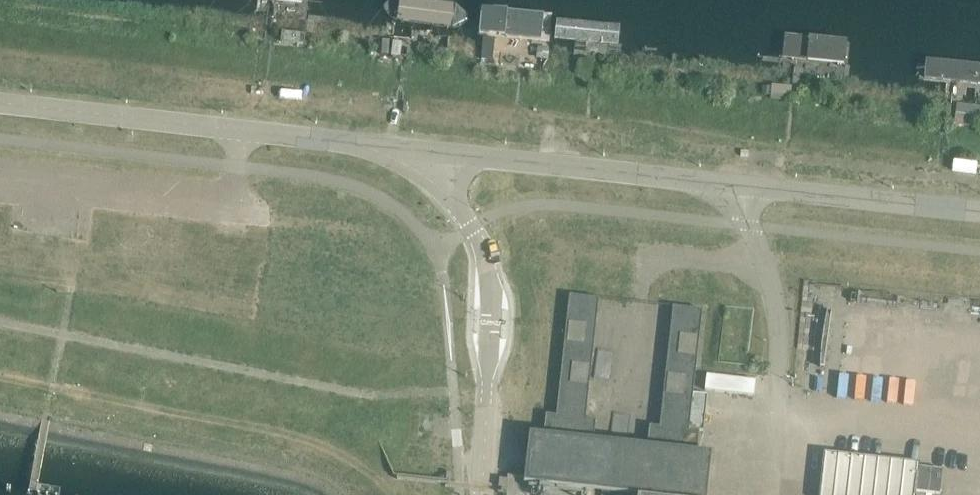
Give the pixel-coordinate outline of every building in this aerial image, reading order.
[(397,20),(453,28),(461,25),(468,19),(464,10),(456,5),(420,0),(389,0),(383,5),(387,14),(397,20)] [(484,16),(482,36),(545,42),(547,22),(484,16)] [(847,42),(784,35),(781,59),(844,66),(847,42)] [(382,40),(381,43),(380,54),(387,55),(388,44),(389,40),(382,40)] [(391,45),(390,55),(400,56),(401,46),(401,42),(392,41),(391,45)] [(436,51),(436,60),(447,60),(447,53),(447,49),(436,48),(436,51)] [(493,58),(493,49),(482,48),(481,57),(481,58),(493,59),(493,58)] [(590,73),(591,67),(592,61),(577,59),(576,66),(576,71),(590,73)] [(927,61),(925,80),(979,85),(979,66),(927,61)] [(771,87),(771,94),(790,96),(791,85),(772,84),(771,85),(771,87)] [(956,104),(955,116),(954,119),(978,122),(979,118),(979,107),(956,104)] [(524,482),(527,482),(541,484),(602,490),(601,494),(628,494),(628,493),(637,494),(642,494),(706,494),(711,452),(697,451),(697,448),(699,431),(703,431),(707,395),(693,393),(696,369),(702,309),(672,306),(659,426),(649,425),(647,443),(647,444),(594,439),(594,437),(596,419),(586,418),(599,298),(569,295),(556,415),(546,414),(544,430),(543,434),(529,432),(527,447),(527,454),(526,460),(526,461),(524,478),(524,479),(524,482)] [(354,376),(382,446),(383,446),(355,376),(354,376)] [(392,468),(383,446),(382,446),(396,484),(400,484),(400,482),(453,483),(453,477),(449,477),(449,482),(397,480),(392,468)] [(820,494),(914,494),(915,489),(940,492),(943,464),(825,450),(820,494)] [(538,494),(543,494),(537,494),(537,484),(527,484),(527,483),(527,482),(527,478),(524,478),(508,478),(508,481),(500,480),(500,482),(496,482),(496,485),(500,485),(500,487),(496,487),(496,494),(500,494),(508,494),(509,481),(509,479),(526,479),(526,485),(536,485),(536,494),(538,494)] [(536,494),(536,485),(526,485),(526,479),(509,479),(509,481),(508,494),(538,494),(536,494)]
